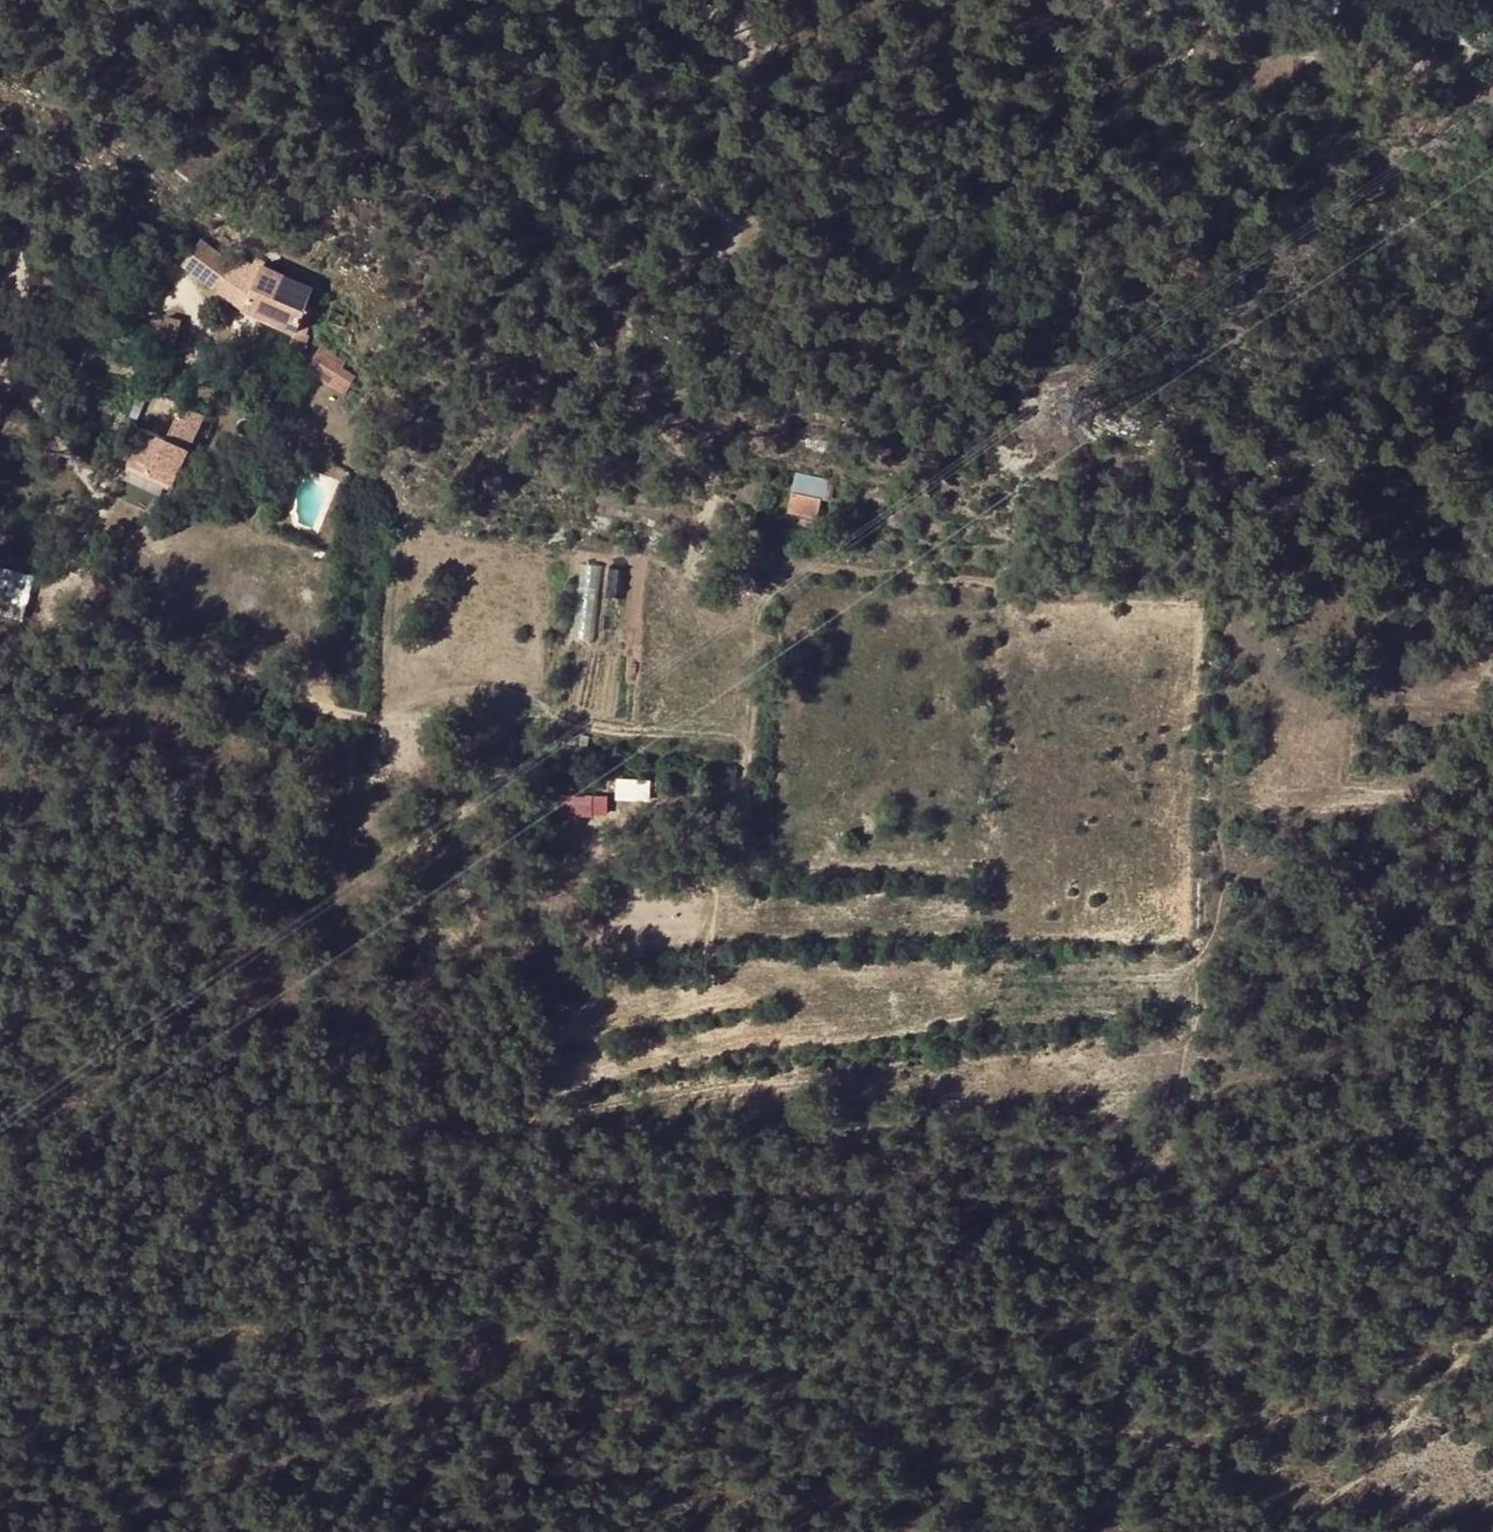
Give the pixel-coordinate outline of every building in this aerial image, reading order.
[(242,310),(259,317),(296,332),(314,288),(260,265),(256,262),(252,265),(239,256),(232,265),(201,243),(183,265),(215,289),(242,310)] [(255,330),(291,344),(296,332),(259,317),(255,330)] [(308,337),(296,332),(291,344),(289,349),(301,354),(308,337)] [(346,362),(321,348),(306,372),(330,387),(346,362)] [(171,484),(203,416),(180,405),(148,473),(171,484)] [(811,497),(814,478),(796,476),(789,514),(817,518),(820,499),(811,497)] [(26,618),(36,570),(0,563),(0,613),(26,618)] [(599,637),(600,563),(579,563),(578,637),(599,637)] [(562,814),(606,814),(606,791),(562,791),(562,814)]
